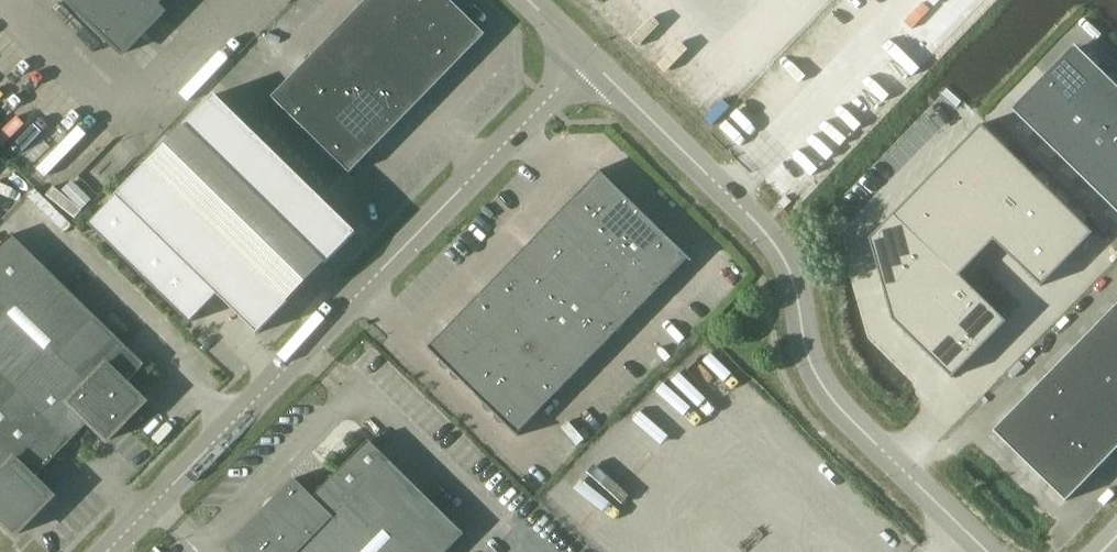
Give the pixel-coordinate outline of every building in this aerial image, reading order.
[(122,54),(163,13),(155,5),(160,0),(66,0),(122,54)] [(344,22),(376,53),(400,27),(372,0),(365,0),(344,22)] [(400,27),(415,42),(453,3),(449,0),(372,0),(400,27)] [(453,3),(415,42),(448,73),(485,35),(453,3)] [(344,22),(320,47),(351,78),(376,53),(344,22)] [(400,27),(376,53),(423,98),(448,73),(415,42),(400,27)] [(320,47),(295,72),(327,103),(351,78),(320,47)] [(1068,102),(1098,70),(1075,48),(1046,79),(1044,77),(1043,78),(1068,102)] [(376,53),(351,78),(398,124),(423,98),(376,53)] [(1116,95),(1116,89),(1098,70),(1068,102),(1090,123),(1116,95)] [(295,72),(271,97),(302,128),(327,103),(295,72)] [(351,78),(327,103),(374,149),(398,124),(351,78)] [(1037,133),(1068,102),(1043,78),(1042,78),(1044,80),(1014,111),(1037,133)] [(214,95),(183,127),(324,265),(356,233),(214,95)] [(1116,139),(1116,95),(1090,123),(1112,145),(1116,139)] [(1059,155),(1090,123),(1068,102),(1037,133),(1059,155)] [(327,103),(302,128),(349,174),(374,149),(327,103)] [(1081,176),(1112,145),(1090,123),(1059,155),(1081,176)] [(980,124),(868,239),(891,320),(951,378),(1006,321),(959,275),(993,241),(1040,287),(1092,233),(980,124)] [(1116,183),(1116,150),(1112,145),(1081,176),(1103,198),(1116,183)] [(288,302),(146,164),(115,196),(217,295),(257,334),(288,302)] [(598,173),(488,286),(428,348),(426,346),(425,347),(517,437),(518,436),(516,434),(569,380),(687,259),(688,260),(689,259),(598,170),(597,171),(598,173)] [(1103,198),(1116,212),(1116,183),(1103,198)] [(189,323),(217,295),(115,196),(87,224),(189,323)] [(144,365),(11,234),(0,246),(0,366),(35,400),(73,437),(88,423),(107,441),(145,402),(126,383),(144,365)] [(1116,448),(1116,303),(992,431),(1064,502),(1116,448)] [(858,369),(886,400),(911,376),(883,346),(858,369)] [(35,400),(0,366),(0,436),(35,400)] [(73,437),(35,400),(0,436),(0,473),(14,458),(34,478),(73,437)] [(463,534),(368,440),(312,497),(293,478),(226,547),(230,551),(445,551),(463,534)] [(34,478),(14,458),(0,473),(0,521),(15,535),(53,496),(34,478)]
